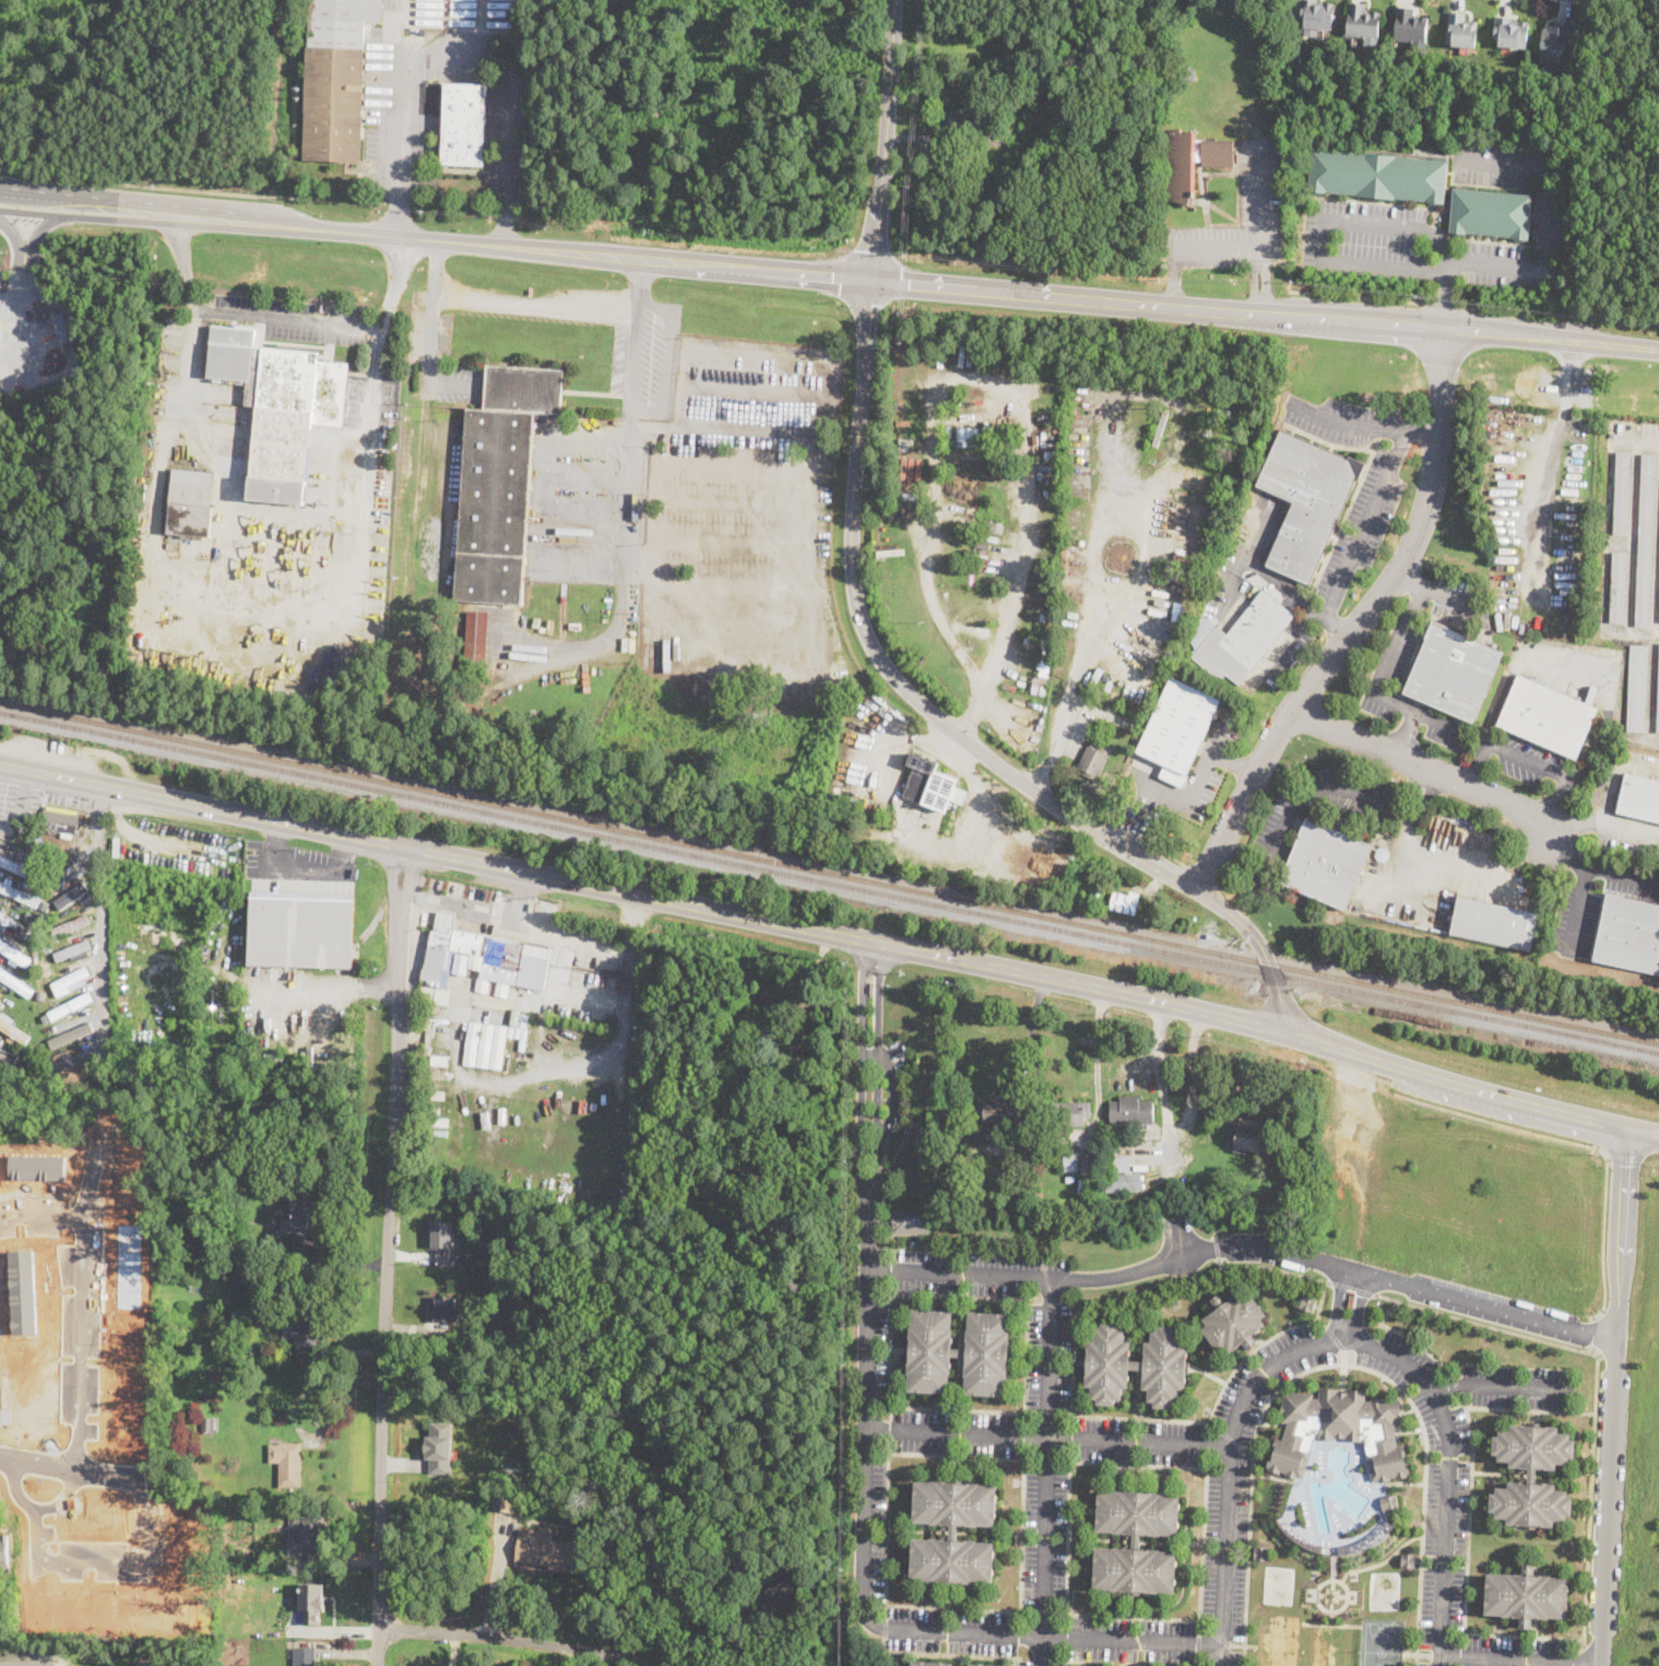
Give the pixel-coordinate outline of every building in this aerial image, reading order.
[(309,46),(310,0),(383,0),(382,22),(365,22),(364,49),(367,49),(360,162),(304,161),(305,113),(306,113),(308,46),(309,46)] [(1299,36),(1330,39),(1335,0),(1300,0),(1299,36)] [(1380,14),(1378,39),(1346,36),(1349,3),(1366,5),(1365,13),(1380,14)] [(1429,19),(1426,44),(1395,40),(1398,8),(1414,9),(1413,16),(1420,16),(1420,17),(1429,19)] [(1448,11),(1446,47),(1479,49),(1481,11),(1448,11)] [(1529,21),(1527,48),(1500,45),(1500,38),(1493,37),(1495,16),(1513,17),(1513,20),(1529,21)] [(1573,21),(1572,42),(1565,42),(1564,62),(1541,60),(1543,27),(1548,27),(1548,24),(1554,24),(1555,20),(1573,21)] [(1196,70),(1194,81),(1185,79),(1187,69),(1196,70)] [(484,166),(442,165),(445,83),(486,85),(484,166)] [(1040,118),(1039,127),(1029,126),(1030,117),(1040,118)] [(1234,141),(1234,167),(1202,166),(1202,161),(1193,161),(1193,198),(1190,198),(1190,204),(1169,204),(1169,131),(1182,131),(1182,134),(1195,134),(1195,140),(1234,141)] [(1449,162),(1445,203),(1308,190),(1312,149),(1449,162)] [(1533,196),(1530,239),(1449,232),(1454,188),(1533,196)] [(343,427),(311,424),(304,505),(248,499),(257,406),(245,405),(247,381),(208,377),(212,326),(254,329),(253,336),(263,338),(262,347),(318,353),(317,361),(348,364),(343,427)] [(560,413),(548,412),(548,423),(532,422),(521,605),(455,601),(467,409),(484,410),(487,367),(562,371),(560,413)] [(1310,584),(1267,565),(1293,503),(1257,486),(1282,430),(1351,460),(1356,476),(1310,584)] [(974,433),(974,441),(960,440),(961,432),(974,433)] [(896,451),(896,459),(884,459),(884,450),(896,451)] [(1058,451),(1058,460),(1044,459),(1045,451),(1058,451)] [(1631,452),(1627,535),(1613,534),(1616,451),(1631,452)] [(1656,456),(1648,627),(1635,626),(1644,454),(1656,456)] [(208,536),(167,532),(174,469),(214,473),(208,536)] [(891,498),(891,506),(879,505),(879,497),(891,498)] [(998,521),(997,530),(984,529),(984,520),(998,521)] [(999,537),(998,543),(979,540),(979,534),(999,537)] [(988,543),(987,551),(976,548),(979,541),(988,543)] [(1626,553),(1624,624),(1610,623),(1613,552),(1626,553)] [(1240,686),(1227,675),(1223,678),(1210,673),(1192,658),(1217,626),(1228,635),(1264,590),(1295,616),(1240,686)] [(485,672),(464,671),(467,611),(488,612),(485,672)] [(1054,615),(1053,623),(1041,622),(1042,613),(1054,615)] [(1505,652),(1474,723),(1403,693),(1426,639),(1425,639),(1433,621),(1505,652)] [(1051,640),(1050,647),(1024,643),(1026,638),(1051,640)] [(1648,646),(1645,733),(1627,732),(1631,646),(1648,646)] [(1052,650),(1047,677),(1040,676),(1044,649),(1052,650)] [(1576,759),(1497,725),(1519,675),(1598,709),(1576,759)] [(1184,788),(1160,777),(1165,765),(1137,751),(1172,676),(1221,700),(1186,775),(1189,776),(1184,788)] [(1047,681),(1044,697),(1031,694),(1034,677),(1047,681)] [(1092,742),(1109,751),(1106,755),(1107,756),(1098,777),(1095,776),(1094,779),(1079,771),(1081,768),(1078,767),(1088,746),(1090,747),(1092,742)] [(961,782),(960,787),(957,785),(956,787),(969,792),(963,805),(951,801),(949,805),(957,808),(953,814),(947,812),(946,814),(903,797),(914,768),(908,765),(912,753),(945,765),(941,772),(959,780),(958,781),(961,782)] [(1626,772),(1658,780),(1658,823),(1616,813),(1626,772)] [(78,829),(64,827),(63,830),(60,830),(60,832),(47,830),(47,827),(42,827),(45,806),(80,812),(78,829)] [(1373,844),(1346,910),(1280,884),(1306,817),(1373,844)] [(60,836),(59,843),(47,841),(45,850),(38,849),(39,840),(33,839),(34,831),(60,836)] [(36,844),(35,852),(27,851),(28,842),(36,844)] [(22,874),(0,862),(0,853),(25,866),(22,874)] [(88,891),(83,882),(54,899),(59,908),(88,891)] [(22,903),(0,892),(0,883),(25,897),(22,903)] [(1101,895),(1098,905),(1088,901),(1092,891),(1101,895)] [(352,968),(249,966),(251,893),(353,895),(352,968)] [(1139,894),(1136,914),(1110,909),(1113,893),(1129,896),(1130,893),(1139,894)] [(1608,894),(1658,905),(1658,974),(1593,960),(1608,894)] [(1539,913),(1531,952),(1450,934),(1458,897),(1539,913)] [(49,902),(46,911),(38,908),(42,899),(49,902)] [(19,933),(0,920),(0,907),(24,923),(19,933)] [(63,933),(60,926),(87,910),(91,917),(63,933)] [(34,915),(28,923),(23,919),(27,911),(34,915)] [(452,929),(552,948),(544,990),(466,974),(471,955),(467,954),(461,986),(458,985),(458,988),(423,979),(432,930),(435,931),(439,911),(455,914),(452,929)] [(31,968),(0,949),(0,935),(37,957),(31,968)] [(92,943),(71,960),(67,955),(87,938),(92,943)] [(51,950),(45,953),(43,946),(49,944),(51,950)] [(93,970),(69,991),(63,985),(87,964),(93,970)] [(25,997),(0,979),(0,966),(32,990),(25,997)] [(441,985),(439,997),(425,995),(427,982),(441,985)] [(495,995),(508,997),(509,983),(497,982),(495,995)] [(62,1019),(61,1019),(57,1012),(86,992),(91,1000),(62,1019)] [(52,1005),(49,999),(56,995),(60,1002),(52,1005)] [(520,1009),(517,1027),(509,1026),(511,1008),(520,1009)] [(528,1015),(525,1029),(518,1027),(520,1014),(528,1015)] [(61,1047),(57,1041),(88,1019),(93,1025),(61,1047)] [(22,1047),(0,1033),(0,1020),(7,1024),(9,1020),(17,1026),(15,1030),(27,1038),(22,1047)] [(501,1069),(507,1026),(469,1020),(462,1064),(501,1069)] [(62,1063),(59,1059),(87,1044),(91,1050),(62,1063)] [(13,1064),(0,1058),(0,1047),(17,1054),(13,1064)] [(29,1061),(24,1059),(29,1049),(35,1052),(29,1061)] [(50,1067),(52,1067),(52,1073),(43,1073),(43,1068),(40,1068),(40,1056),(50,1056),(50,1067)] [(91,1073),(94,1079),(84,1084),(81,1077),(73,1080),(70,1074),(93,1063),(96,1070),(91,1073)] [(1139,1097),(1139,1101),(1153,1101),(1153,1124),(1111,1125),(1111,1102),(1119,1102),(1119,1097),(1139,1097)] [(769,1107),(767,1108),(765,1107),(762,1106),(762,1103),(762,1100),(765,1099),(767,1098),(769,1099),(771,1100),(771,1103),(770,1106),(769,1107)] [(1010,1102),(1010,1123),(1008,1123),(1008,1126),(1000,1126),(1000,1122),(986,1122),(986,1138),(976,1138),(976,1104),(985,1104),(985,1102),(1010,1102)] [(1091,1102),(1091,1118),(1086,1118),(1086,1125),(1053,1126),(1053,1115),(1046,1115),(1046,1102),(1091,1102)] [(1268,1123),(1263,1154),(1246,1150),(1246,1155),(1233,1153),(1234,1147),(1229,1146),(1231,1133),(1237,1134),(1241,1119),(1268,1123)] [(218,1138),(217,1149),(205,1148),(208,1137),(218,1138)] [(1078,1171),(1064,1171),(1064,1148),(1078,1148),(1078,1171)] [(1130,1170),(1113,1171),(1112,1156),(1129,1155),(1130,1170)] [(1141,1190),(1105,1192),(1104,1174),(1140,1172),(1141,1190)] [(309,1183),(316,1244),(295,1246),(293,1231),(283,1232),(281,1215),(293,1213),(289,1185),(309,1183)] [(928,1209),(928,1232),(893,1232),(893,1208),(928,1209)] [(454,1262),(437,1262),(437,1250),(446,1250),(446,1246),(432,1246),(432,1224),(452,1225),(452,1234),(455,1234),(454,1262)] [(272,1248),(269,1249),(265,1248),(263,1245),(263,1242),(263,1239),(265,1237),(269,1237),(272,1238),(274,1239),(274,1242),(274,1245),(272,1248)] [(1240,1290),(1244,1296),(1248,1291),(1267,1314),(1260,1319),(1266,1324),(1252,1335),(1257,1343),(1248,1350),(1242,1342),(1229,1352),(1224,1347),(1219,1351),(1201,1328),(1207,1324),(1202,1319),(1217,1308),(1210,1300),(1219,1292),(1225,1301),(1240,1290)] [(459,1321),(437,1320),(439,1296),(460,1297),(459,1321)] [(1313,1312),(1299,1309),(1302,1296),(1315,1298),(1313,1312)] [(320,1358),(296,1359),(295,1340),(283,1340),(282,1324),(295,1323),(295,1305),(318,1305),(320,1358)] [(952,1311),(951,1328),(952,1328),(951,1348),(965,1348),(967,1328),(968,1328),(969,1311),(1009,1313),(1008,1338),(1009,1338),(1007,1378),(1006,1378),(1005,1395),(964,1393),(967,1356),(951,1356),(949,1393),(908,1391),(909,1373),(908,1373),(912,1309),(952,1311)] [(1118,1322),(1118,1328),(1124,1328),(1124,1340),(1129,1340),(1128,1360),(1143,1360),(1145,1342),(1150,1342),(1151,1330),(1158,1330),(1158,1324),(1175,1325),(1175,1331),(1181,1331),(1181,1344),(1186,1344),(1186,1361),(1189,1361),(1188,1372),(1185,1372),(1184,1391),(1178,1390),(1177,1402),(1172,1402),(1172,1407),(1153,1406),(1153,1401),(1148,1401),(1148,1389),(1142,1389),(1142,1369),(1128,1369),(1127,1387),(1122,1387),(1121,1399),(1115,1398),(1114,1405),(1097,1404),(1097,1398),(1091,1397),(1091,1385),(1086,1385),(1088,1338),(1093,1339),(1094,1327),(1100,1327),(1101,1322),(1118,1322)] [(1338,1393),(1347,1393),(1348,1391),(1365,1392),(1365,1404),(1372,1404),(1373,1398),(1384,1398),(1383,1403),(1400,1403),(1400,1416),(1396,1416),(1396,1428),(1371,1427),(1371,1422),(1362,1422),(1362,1441),(1317,1439),(1318,1420),(1311,1420),(1311,1425),(1283,1423),(1284,1395),(1313,1395),(1313,1399),(1319,1401),(1320,1390),(1338,1390),(1338,1393)] [(213,1418),(212,1432),(202,1432),(203,1418),(213,1418)] [(452,1423),(432,1422),(431,1435),(427,1437),(427,1458),(431,1458),(431,1472),(451,1473),(452,1423)] [(1545,1427),(1545,1426),(1559,1426),(1559,1432),(1571,1433),(1571,1439),(1576,1439),(1575,1457),(1569,1457),(1569,1463),(1557,1463),(1557,1468),(1538,1468),(1537,1482),(1556,1482),(1556,1489),(1567,1490),(1567,1496),(1573,1496),(1573,1514),(1566,1514),(1566,1520),(1554,1520),(1554,1526),(1542,1526),(1542,1524),(1507,1524),(1507,1517),(1495,1517),(1495,1511),(1491,1511),(1491,1493),(1496,1493),(1496,1487),(1508,1487),(1508,1481),(1528,1481),(1528,1467),(1509,1467),(1510,1460),(1498,1460),(1498,1453),(1493,1453),(1493,1435),(1500,1435),(1500,1430),(1512,1430),(1512,1423),(1525,1425),(1525,1426),(1545,1427)] [(1308,1437),(1304,1448),(1313,1451),(1303,1478),(1296,1476),(1294,1481),(1285,1478),(1288,1473),(1280,1470),(1279,1474),(1269,1470),(1270,1467),(1268,1466),(1272,1456),(1275,1457),(1277,1451),(1273,1450),(1278,1440),(1283,1442),(1288,1429),(1308,1437)] [(1394,1435),(1396,1449),(1405,1448),(1407,1458),(1405,1460),(1406,1464),(1408,1464),(1410,1474),(1408,1474),(1408,1478),(1398,1480),(1398,1477),(1389,1478),(1389,1480),(1380,1482),(1380,1480),(1373,1481),(1372,1473),(1373,1473),(1372,1465),(1370,1465),(1367,1454),(1375,1453),(1373,1440),(1394,1435)] [(301,1444),(301,1487),(279,1487),(279,1463),(270,1463),(270,1444),(301,1444)] [(980,1482),(980,1484),(997,1485),(995,1525),(958,1525),(958,1539),(977,1539),(977,1541),(994,1541),(993,1583),(975,1582),(975,1583),(927,1581),(927,1580),(911,1579),(912,1538),(929,1538),(929,1537),(950,1538),(950,1524),(931,1523),(931,1522),(913,1521),(915,1480),(933,1481),(933,1480),(980,1482)] [(1162,1492),(1162,1493),(1180,1494),(1178,1535),(1161,1534),(1161,1535),(1141,1534),(1140,1548),(1177,1551),(1175,1592),(1158,1591),(1158,1593),(1111,1590),(1112,1588),(1093,1588),(1095,1547),(1113,1548),(1113,1547),(1133,1548),(1134,1534),(1114,1533),(1114,1532),(1097,1531),(1099,1490),(1116,1491),(1116,1489),(1162,1492)] [(1384,1510),(1380,1497),(1397,1493),(1399,1507),(1384,1510)] [(327,1533),(323,1533),(323,1540),(327,1540),(327,1552),(289,1551),(289,1534),(295,1534),(295,1527),(288,1527),(289,1513),(327,1514),(327,1533)] [(578,1543),(574,1570),(569,1569),(569,1571),(549,1569),(550,1567),(514,1561),(519,1527),(541,1531),(540,1538),(578,1543)] [(9,1563),(0,1564),(0,1538),(2,1538),(2,1536),(8,1536),(9,1563)] [(1268,1546),(1268,1560),(1254,1559),(1255,1546),(1268,1546)] [(1414,1567),(1401,1567),(1402,1552),(1415,1553),(1414,1567)] [(746,1571),(737,1574),(732,1562),(739,1559),(746,1571)] [(1533,1563),(1533,1574),(1568,1576),(1567,1618),(1550,1617),(1550,1618),(1531,1617),(1531,1627),(1520,1627),(1521,1617),(1503,1616),(1503,1615),(1485,1614),(1486,1573),(1522,1573),(1524,1563),(1533,1563)] [(771,1605),(765,1592),(787,1579),(794,1592),(771,1605)] [(324,1598),(325,1610),(322,1610),(322,1609),(320,1609),(320,1623),(304,1623),(304,1609),(300,1609),(300,1584),(324,1583),(324,1598)] [(316,1649),(315,1665),(294,1665),(295,1647),(316,1649)]
